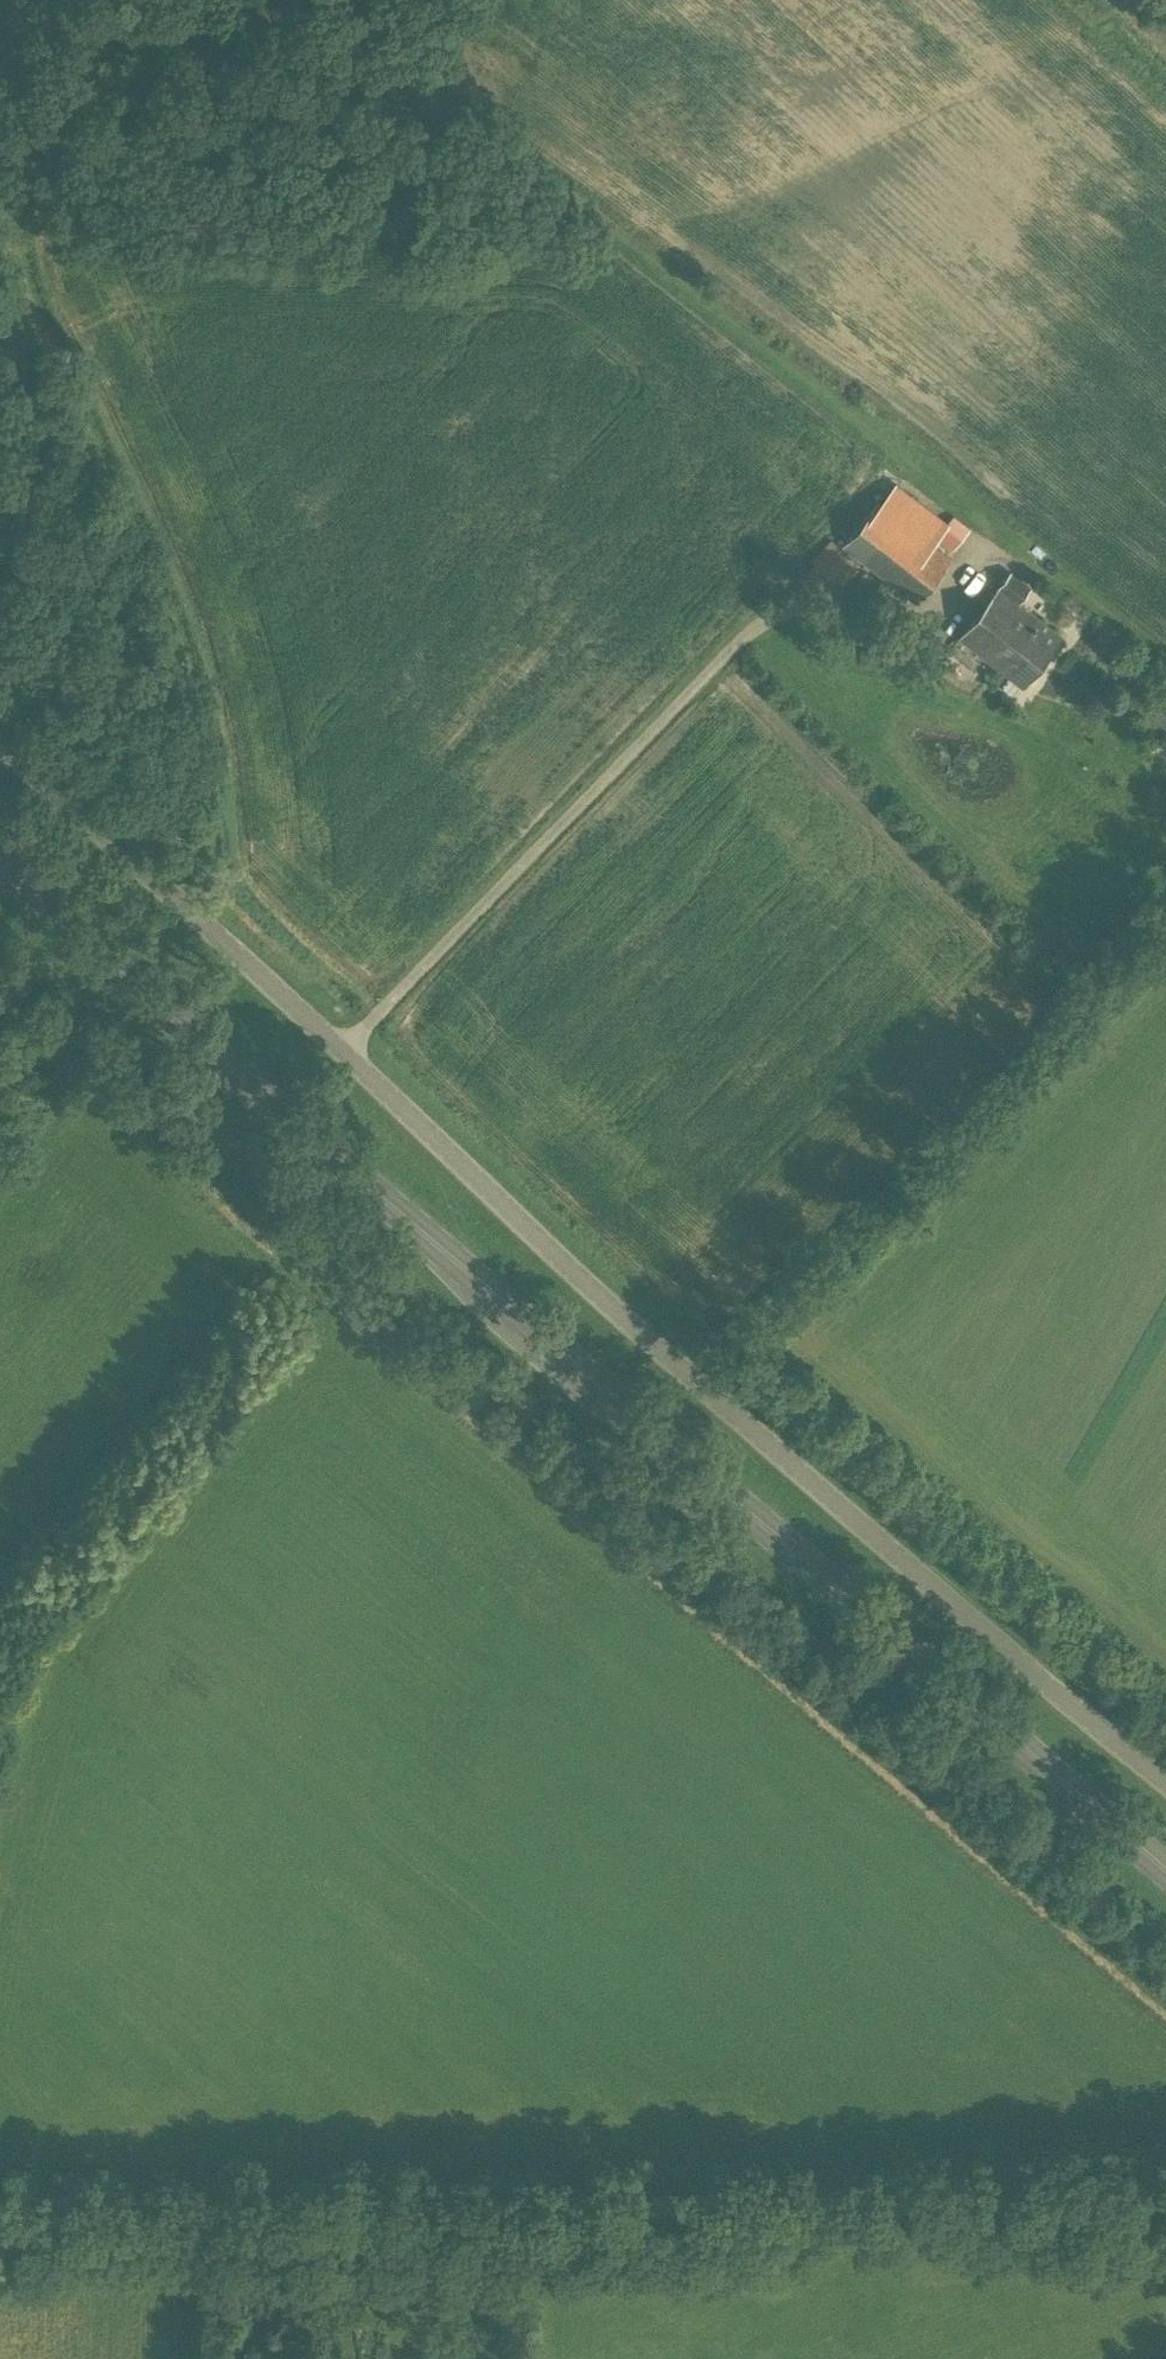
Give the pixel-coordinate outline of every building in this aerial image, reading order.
[(889,501),(904,512),(905,511),(953,549),(970,528),(907,478),(906,480),(893,470),(881,485),(894,495),(889,501)] [(843,547),(917,605),(953,558),(879,500),(843,547)] [(803,580),(822,599),(836,585),(827,576),(848,554),(833,540),(812,562),(817,566),(803,580)] [(1019,659),(1007,673),(1023,686),(1063,635),(1020,601),(1031,587),(1011,571),(974,618),(987,629),(993,622),(1009,635),(1006,638),(1021,649),(1016,656),(1019,659)] [(960,636),(1007,673),(1019,659),(1016,656),(1021,649),(1006,638),(1009,635),(993,622),(987,629),(974,618),(960,636)]
